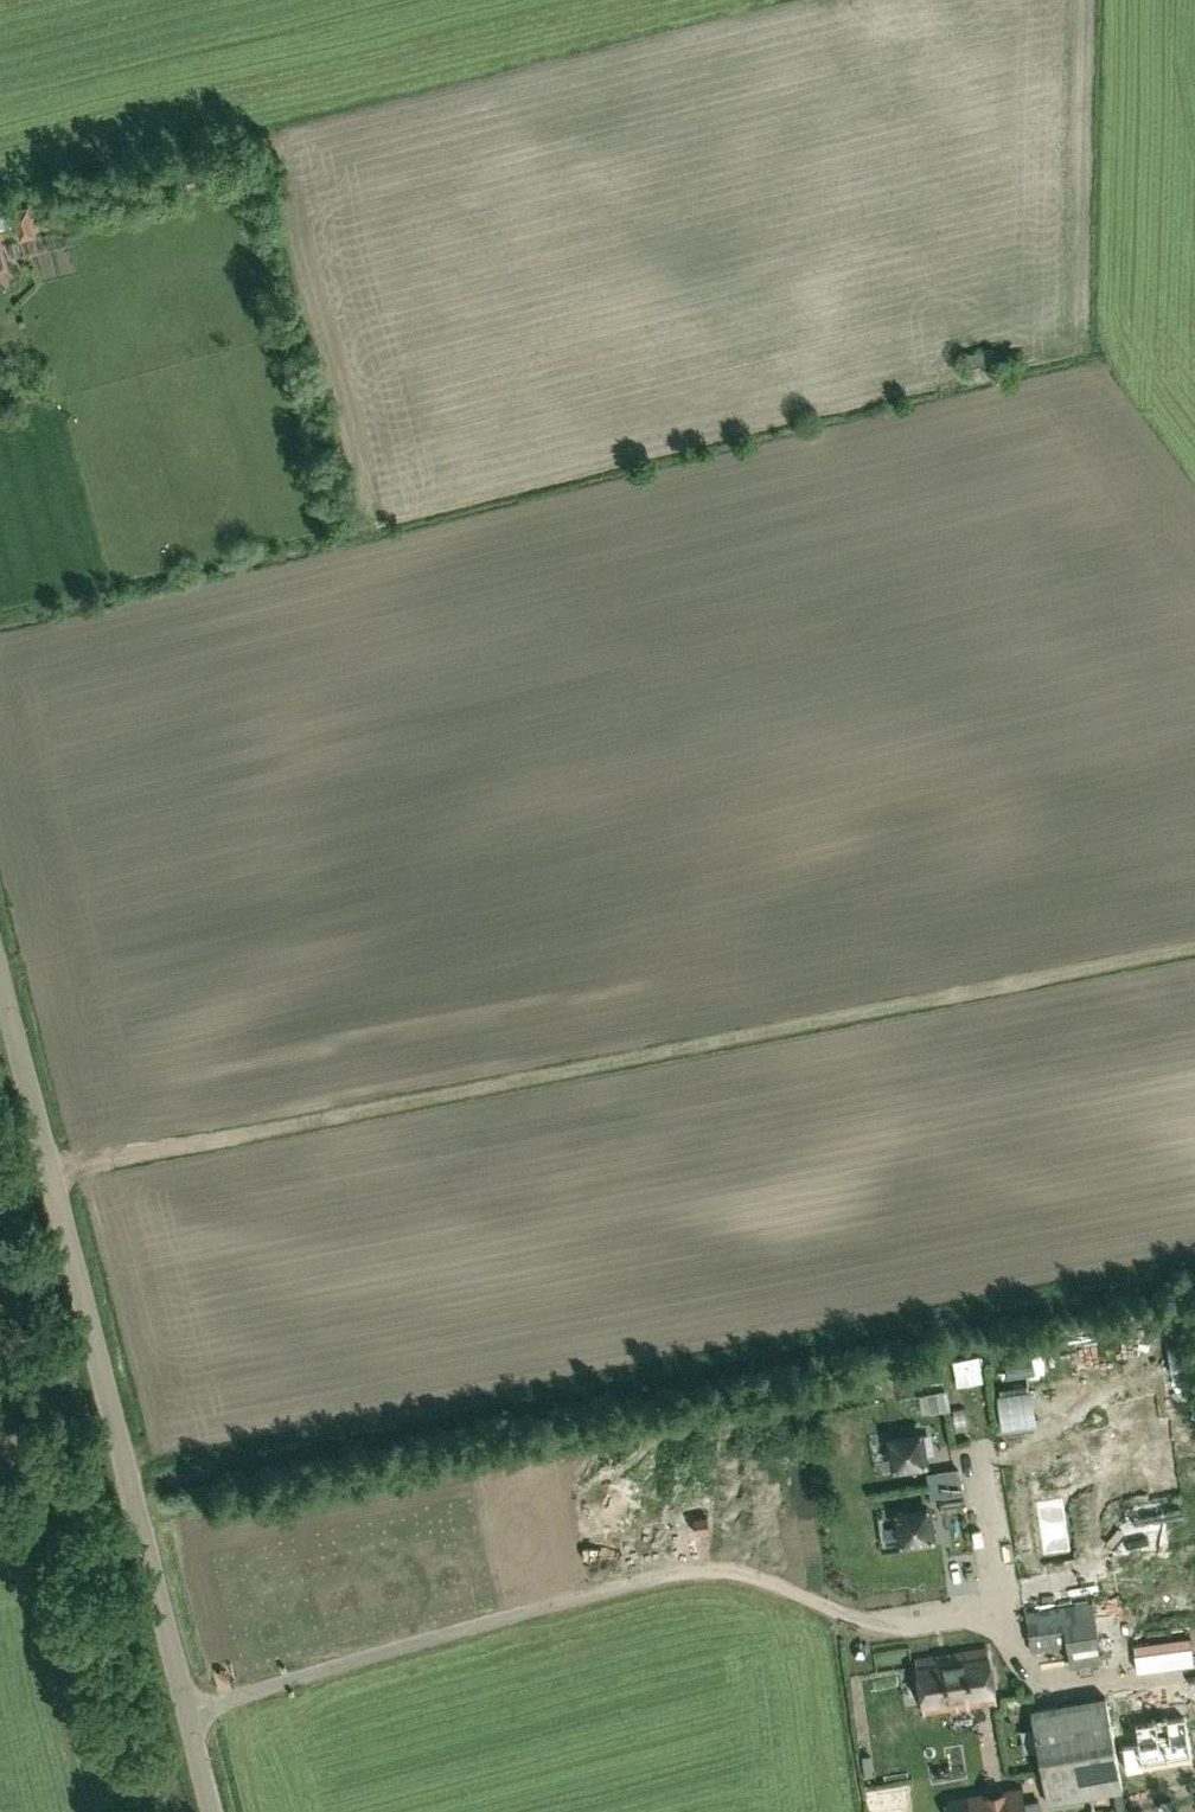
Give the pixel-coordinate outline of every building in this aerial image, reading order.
[(229,192),(244,189),(241,173),(226,175),(229,192)] [(30,204),(0,212),(0,228),(15,225),(19,240),(38,236),(30,204)] [(1185,1340),(1168,1343),(1172,1368),(1189,1366),(1185,1340)] [(1162,1378),(1175,1414),(1194,1407),(1194,1373),(1193,1367),(1162,1378)] [(891,1438),(896,1467),(925,1462),(921,1433),(891,1438)] [(960,1469),(949,1471),(953,1496),(964,1494),(960,1469)] [(903,1543),(932,1538),(927,1509),(898,1513),(903,1543)] [(1071,1664),(1106,1658),(1095,1599),(1024,1612),(1031,1650),(1067,1643),(1071,1664)] [(1191,1642),(1131,1650),(1134,1672),(1194,1664),(1191,1642)] [(925,1710),(993,1700),(985,1648),(917,1658),(925,1710)] [(1121,1790),(1105,1696),(1080,1700),(1031,1709),(1048,1803),(1096,1794),(1121,1790)] [(1184,1721),(1152,1726),(1156,1747),(1121,1753),(1125,1779),(1160,1774),(1192,1768),(1184,1721)] [(887,1745),(862,1752),(870,1781),(895,1774),(887,1745)] [(967,1803),(969,1811),(1027,1811),(1023,1794),(967,1803)]
